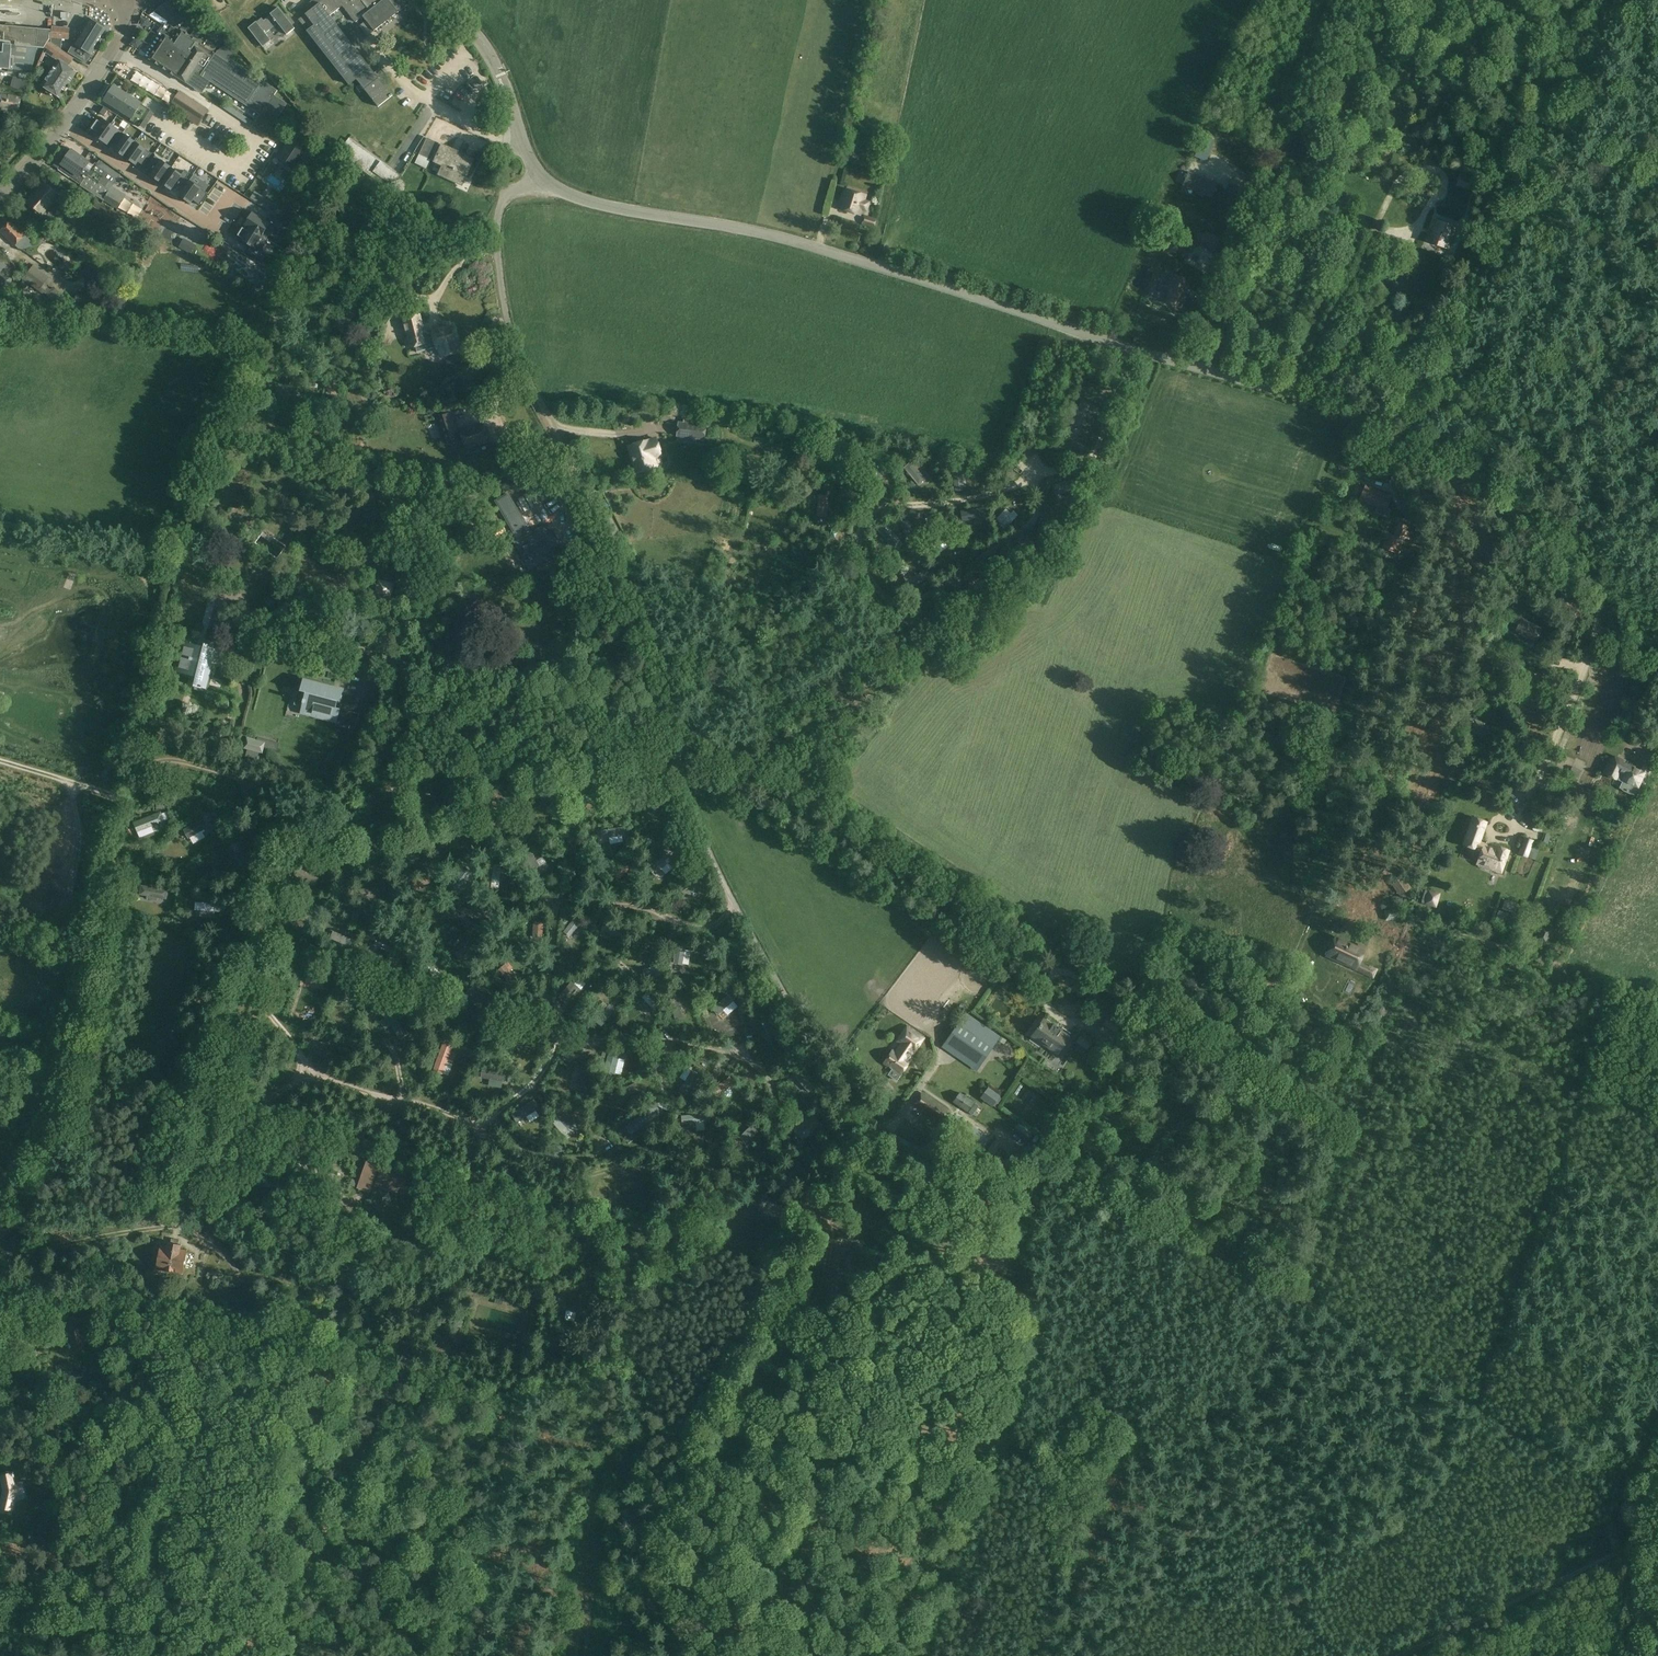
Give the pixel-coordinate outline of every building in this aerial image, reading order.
[(165,20),(173,26),(186,16),(175,0),(172,0),(158,9),(165,19),(165,20)] [(310,3),(314,8),(299,20),(350,85),(357,79),(378,107),(393,96),(331,16),(343,7),(356,23),(363,17),(375,31),(409,5),(405,0),(313,0),(310,3)] [(257,22),(249,28),(235,39),(245,51),(250,46),(249,45),(251,43),(256,49),(262,45),(263,47),(271,41),(265,34),(278,24),(287,35),(295,29),(279,8),(271,14),(271,15),(264,21),(262,18),(257,22)] [(89,20),(74,44),(69,53),(86,63),(92,55),(91,54),(106,30),(89,20)] [(0,26),(0,52),(4,52),(5,45),(12,45),(11,56),(14,56),(12,70),(31,71),(37,47),(44,48),(50,38),(51,30),(14,27),(14,24),(6,24),(6,26),(0,26)] [(70,29),(53,27),(51,44),(62,51),(63,39),(69,39),(70,29)] [(229,59),(227,63),(204,48),(209,40),(195,31),(191,37),(181,31),(180,33),(171,27),(150,59),(202,93),(209,82),(261,115),(253,126),(266,135),(287,104),(275,96),(278,91),(229,59)] [(62,51),(51,44),(47,49),(48,50),(47,52),(48,53),(47,54),(54,58),(56,55),(71,65),(75,59),(62,51)] [(12,70),(14,56),(11,56),(12,45),(5,45),(4,52),(0,52),(0,69),(12,70)] [(61,98),(77,73),(59,61),(42,86),(61,98)] [(22,79),(13,77),(11,86),(19,88),(22,79)] [(105,101),(132,118),(130,121),(140,127),(151,111),(141,105),(142,104),(114,86),(105,101)] [(181,91),(172,105),(171,106),(189,117),(188,119),(199,126),(209,110),(181,91)] [(18,112),(21,98),(2,95),(0,109),(18,112)] [(108,111),(103,108),(100,113),(104,116),(108,111)] [(249,125),(255,120),(251,114),(245,118),(249,125)] [(91,133),(100,140),(111,125),(102,118),(99,122),(98,121),(92,131),(93,132),(91,133)] [(111,125),(101,140),(110,146),(121,131),(111,125)] [(126,134),(115,149),(126,156),(136,141),(126,134)] [(308,148),(289,136),(274,159),(293,173),(308,148)] [(1206,162),(1215,141),(1203,136),(1195,157),(1206,162)] [(350,138),(342,149),(338,153),(391,191),(402,177),(382,162),(350,138)] [(432,161),(435,162),(443,166),(439,175),(462,185),(474,160),(427,138),(419,155),(420,155),(416,164),(428,170),(432,161)] [(151,151),(136,141),(126,156),(135,163),(139,159),(143,163),(151,151)] [(94,166),(72,150),(62,164),(62,165),(59,170),(103,200),(109,192),(105,188),(113,176),(96,164),(94,166)] [(173,165),(157,154),(150,166),(155,170),(153,173),(162,179),(173,165)] [(184,173),(173,165),(163,179),(175,188),(178,182),(182,185),(190,173),(186,170),(184,173)] [(1212,197),(1217,185),(1189,173),(1184,186),(1212,197)] [(1458,186),(1473,191),(1477,180),(1461,175),(1458,186)] [(211,188),(193,176),(181,192),(193,201),(196,197),(202,202),(211,188)] [(1241,196),(1246,185),(1231,179),(1226,190),(1241,196)] [(42,214),(59,196),(48,186),(38,197),(35,195),(28,202),(42,214)] [(864,202),(865,196),(846,190),(840,209),(859,215),(861,209),(866,211),(868,204),(864,202)] [(117,209),(122,201),(109,192),(103,200),(117,209)] [(120,214),(97,201),(91,213),(113,226),(120,214)] [(144,218),(176,235),(182,221),(151,205),(144,218)] [(253,213),(245,226),(271,243),(279,230),(283,232),(287,226),(275,218),(271,224),(253,213)] [(862,225),(874,229),(878,220),(865,216),(862,225)] [(1,232),(15,246),(26,235),(12,221),(1,232)] [(1449,248),(1455,228),(1438,222),(1431,242),(1449,248)] [(271,243),(245,226),(237,240),(256,252),(253,257),(265,265),(269,258),(263,255),(271,243)] [(1220,238),(1206,232),(1200,246),(1215,252),(1220,238)] [(191,254),(195,245),(184,239),(179,247),(191,254)] [(44,285),(47,280),(41,276),(43,273),(34,266),(24,279),(44,294),(48,288),(44,285)] [(1172,275),(1167,287),(1159,284),(1159,285),(1150,282),(1146,296),(1156,300),(1157,298),(1163,300),(1163,301),(1180,308),(1190,281),(1172,275)] [(75,303),(101,312),(104,301),(79,292),(75,303)] [(416,353),(437,348),(437,349),(439,348),(441,356),(457,352),(456,344),(458,344),(453,327),(433,332),(433,333),(429,334),(425,331),(421,314),(402,319),(407,337),(405,341),(408,349),(415,348),(416,353)] [(1079,427),(1090,404),(1082,401),(1071,423),(1079,427)] [(454,443),(463,440),(467,449),(488,441),(482,427),(461,434),(462,435),(457,437),(449,413),(436,418),(444,441),(452,438),(454,443)] [(677,437),(678,437),(677,442),(696,444),(697,439),(704,440),(706,426),(700,425),(700,418),(684,416),(684,423),(679,423),(677,437)] [(649,442),(648,441),(629,446),(638,474),(656,468),(653,458),(662,455),(657,439),(649,442)] [(841,475),(847,471),(835,450),(828,454),(830,458),(828,460),(830,464),(833,463),(841,475)] [(876,457),(872,475),(880,476),(882,465),(885,466),(886,463),(883,463),(884,458),(876,457)] [(1077,479),(1053,486),(1056,495),(1080,487),(1077,479)] [(1360,499),(1386,510),(1391,498),(1366,486),(1360,499)] [(819,495),(817,517),(827,518),(828,508),(830,508),(830,505),(828,505),(829,496),(819,495)] [(976,510),(967,513),(970,524),(979,521),(976,510)] [(999,525),(1004,530),(1018,516),(1013,511),(999,525)] [(1388,534),(1383,548),(1398,554),(1409,527),(1399,523),(1394,536),(1388,534)] [(548,525),(523,540),(537,564),(562,549),(548,525)] [(881,533),(882,533),(888,542),(886,544),(889,548),(892,546),(895,550),(901,545),(886,525),(882,528),(882,527),(878,530),(881,533)] [(945,533),(930,545),(934,550),(949,539),(945,533)] [(1017,557),(1032,544),(1027,538),(1012,551),(1017,557)] [(926,579),(922,572),(906,582),(910,589),(926,579)] [(974,598),(978,579),(970,578),(966,596),(974,598)] [(375,596),(391,599),(394,584),(378,581),(375,596)] [(952,613),(952,605),(933,605),(933,613),(952,613)] [(1517,632),(1537,642),(1543,630),(1523,619),(1517,632)] [(218,646),(205,642),(204,646),(185,641),(177,669),(190,673),(191,670),(197,672),(195,680),(201,682),(200,686),(206,688),(218,646)] [(1270,659),(1266,688),(1277,690),(1282,661),(1270,659)] [(354,677),(351,685),(358,689),(362,681),(354,677)] [(338,722),(341,709),(337,708),(338,701),(343,702),(347,690),(304,678),(301,691),(306,692),(301,711),(338,722)] [(1480,736),(1485,724),(1473,719),(1468,731),(1480,736)] [(267,743),(247,737),(244,748),(247,750),(247,751),(248,751),(245,761),(254,764),(257,752),(263,754),(267,743)] [(1631,766),(1624,780),(1639,787),(1643,778),(1645,779),(1650,770),(1645,768),(1643,772),(1631,766)] [(605,796),(591,785),(587,790),(601,801),(605,796)] [(490,799),(513,798),(513,788),(490,788),(490,799)] [(463,808),(467,800),(445,789),(441,797),(463,808)] [(545,794),(555,811),(562,808),(552,791),(545,794)] [(639,798),(641,806),(663,803),(661,794),(639,798)] [(358,829),(367,834),(377,814),(369,809),(358,829)] [(152,829),(157,827),(156,824),(164,821),(161,813),(140,821),(143,829),(151,826),(152,829)] [(1481,851),(1477,864),(1479,865),(1478,867),(1484,869),(1484,867),(1501,873),(1509,851),(1497,847),(1496,849),(1479,843),(1485,822),(1473,818),(1464,845),(1481,851)] [(189,838),(200,832),(201,834),(205,831),(204,829),(208,827),(204,819),(185,830),(189,838)] [(433,825),(440,848),(449,845),(442,822),(433,825)] [(166,823),(157,824),(158,837),(167,836),(166,823)] [(604,838),(627,834),(626,826),(603,830),(604,838)] [(569,829),(568,852),(577,852),(577,829),(569,829)] [(246,863),(254,859),(243,831),(234,835),(246,863)] [(1528,858),(1532,846),(1533,841),(1524,837),(1518,854),(1528,858)] [(529,848),(523,852),(533,870),(540,866),(529,848)] [(421,858),(420,850),(402,853),(403,860),(421,858)] [(674,860),(668,853),(651,868),(657,875),(674,860)] [(620,881),(634,867),(627,861),(614,874),(620,881)] [(474,872),(466,865),(452,884),(460,890),(474,872)] [(501,888),(502,866),(494,865),(493,888),(501,888)] [(301,867),(297,875),(316,885),(320,877),(301,867)] [(433,883),(431,875),(408,880),(410,889),(433,883)] [(708,885),(704,878),(682,893),(687,900),(708,885)] [(1406,890),(1400,878),(1388,884),(1394,897),(1406,890)] [(142,886),(140,894),(166,899),(168,890),(142,886)] [(382,886),(362,887),(362,896),(383,895),(382,886)] [(1437,909),(1441,894),(1426,890),(1422,904),(1437,909)] [(1505,900),(1502,909),(1513,912),(1516,904),(1505,900)] [(220,904),(196,902),(196,910),(219,912),(220,904)] [(299,930),(306,924),(291,907),(285,913),(299,930)] [(1384,910),(1386,920),(1400,917),(1398,907),(1384,910)] [(1513,916),(1499,912),(1496,920),(1510,925),(1513,916)] [(564,932),(571,937),(583,922),(576,916),(564,932)] [(543,944),(544,920),(534,920),(533,943),(543,944)] [(606,920),(603,929),(623,937),(627,928),(606,920)] [(1541,926),(1535,940),(1549,946),(1555,932),(1541,926)] [(356,940),(335,930),(331,938),(352,947),(356,940)] [(1336,937),(1327,955),(1326,957),(1374,980),(1379,969),(1370,965),(1369,967),(1360,962),(1367,947),(1359,943),(1358,947),(1336,937)] [(689,942),(680,940),(675,963),(685,965),(689,942)] [(368,951),(388,960),(392,952),(371,943),(368,951)] [(461,961),(482,952),(478,943),(457,951),(461,961)] [(657,955),(648,957),(653,979),(662,977),(657,955)] [(440,983),(445,978),(430,964),(425,969),(440,983)] [(499,970),(510,983),(515,978),(504,965),(499,970)] [(308,973),(307,982),(333,984),(334,975),(308,973)] [(581,986),(573,980),(560,997),(568,1003),(581,986)] [(483,1011),(489,1004),(471,987),(464,994),(483,1011)] [(642,998),(656,1012),(661,1007),(647,993),(642,998)] [(671,996),(677,1020),(685,1018),(679,994),(671,996)] [(731,994),(714,1009),(720,1015),(737,1001),(731,994)] [(604,1026),(617,1009),(610,1004),(598,1021),(604,1026)] [(408,1035),(389,1008),(381,1013),(384,1017),(379,1021),(386,1030),(391,1027),(401,1040),(408,1035)] [(1109,1038),(1121,1046),(1126,1039),(1117,1033),(1124,1023),(1122,1022),(1124,1019),(1114,1011),(1111,1015),(1111,1014),(1103,1025),(1113,1032),(1109,1038)] [(766,1018),(777,1042),(785,1039),(774,1014),(766,1018)] [(972,1017),(966,1026),(960,1022),(945,1043),(980,1068),(1002,1037),(972,1017)] [(1044,1019),(1032,1037),(1057,1054),(1071,1033),(1062,1027),(1061,1029),(1059,1027),(1058,1028),(1056,1027),(1056,1026),(1053,1024),(1053,1025),(1044,1019)] [(525,1034),(517,1030),(507,1050),(515,1054),(525,1034)] [(900,1048),(896,1054),(893,1052),(885,1064),(901,1075),(909,1063),(908,1062),(909,1059),(910,1059),(912,1056),(913,1056),(922,1043),(905,1031),(896,1045),(900,1048)] [(1095,1040),(1083,1032),(1076,1043),(1087,1051),(1095,1040)] [(1119,1049),(1106,1041),(1102,1048),(1114,1056),(1119,1049)] [(313,1060),(324,1059),(323,1044),(312,1045),(313,1060)] [(436,1071),(443,1073),(453,1046),(446,1044),(436,1071)] [(622,1053),(611,1050),(606,1072),(617,1074),(622,1053)] [(580,1090),(591,1090),(591,1065),(580,1065),(580,1090)] [(484,1068),(483,1078),(507,1081),(508,1072),(484,1068)] [(701,1075),(693,1070),(681,1090),(689,1095),(701,1075)] [(798,1079),(813,1096),(820,1091),(804,1073),(798,1079)] [(737,1083),(732,1076),(714,1090),(718,1097),(737,1083)] [(637,1081),(614,1093),(619,1102),(641,1090),(637,1081)] [(1001,1096),(989,1087),(980,1098),(993,1107),(1001,1096)] [(960,1093),(954,1103),(969,1113),(975,1103),(960,1093)] [(943,1123),(950,1112),(936,1104),(923,1095),(916,1106),(943,1123)] [(642,1120),(662,1112),(659,1104),(639,1113),(642,1120)] [(563,1107),(556,1113),(570,1129),(577,1124),(563,1107)] [(517,1112),(521,1120),(530,1116),(526,1108),(517,1112)] [(817,1119),(812,1113),(793,1129),(799,1136),(817,1119)] [(707,1122),(706,1114),(683,1116),(684,1124),(707,1122)] [(982,1153),(990,1141),(956,1118),(948,1130),(982,1153)] [(1032,1133),(1018,1123),(1012,1131),(1026,1142),(1032,1133)] [(758,1131),(752,1126),(734,1143),(740,1149),(758,1131)] [(374,1186),(398,1195),(405,1175),(382,1167),(374,1186)] [(183,1275),(188,1251),(181,1250),(182,1245),(169,1243),(168,1247),(161,1245),(156,1270),(183,1275)] [(72,1317),(71,1336),(78,1350),(86,1347),(81,1335),(82,1318),(72,1317)] [(2,1504),(10,1506),(13,1493),(23,1491),(22,1483),(13,1485),(11,1475),(1,1476),(4,1493),(2,1504)]
